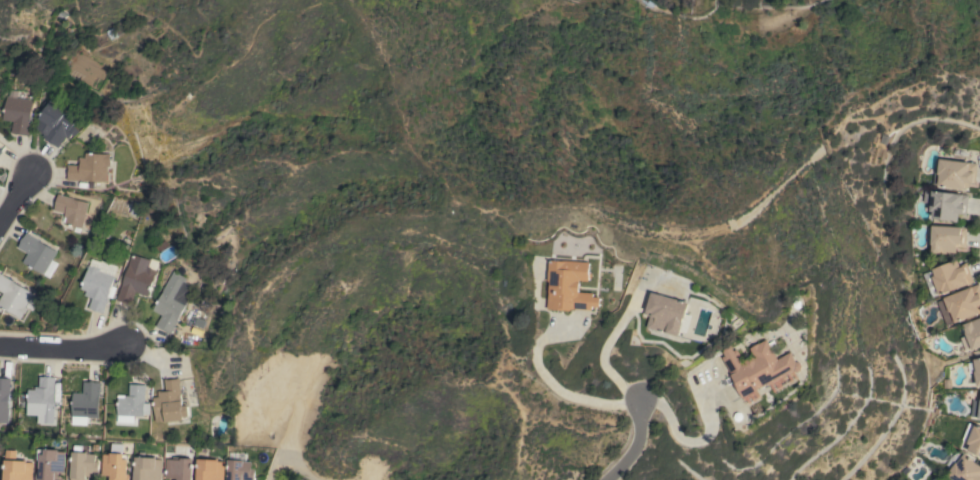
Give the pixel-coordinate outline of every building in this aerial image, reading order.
[(13,121),(3,119),(6,95),(33,100),(27,135),(11,132),(13,121)] [(78,131),(73,136),(70,134),(68,138),(64,136),(58,147),(44,139),(45,138),(42,136),(43,133),(34,128),(39,119),(37,118),(41,111),(38,109),(43,101),(46,103),(46,102),(65,112),(64,115),(74,120),(71,125),(74,127),(74,129),(78,131)] [(85,180),(85,181),(73,180),(72,181),(66,180),(67,177),(68,177),(69,168),(67,168),(67,165),(78,165),(79,157),(85,157),(85,153),(107,154),(107,153),(110,153),(109,160),(110,160),(110,166),(107,166),(106,182),(85,180)] [(937,186),(937,185),(932,184),(934,167),(937,167),(938,159),(977,163),(975,183),(972,183),(972,184),(968,184),(968,188),(964,188),(964,189),(937,186)] [(922,202),(923,191),(930,192),(931,190),(968,195),(966,216),(963,215),(963,214),(958,214),(957,222),(953,221),(954,221),(931,218),(931,211),(928,210),(929,203),(922,202)] [(82,228),(64,224),(66,218),(64,217),(65,213),(54,210),(58,194),(72,197),(72,198),(88,202),(82,228)] [(965,248),(963,248),(963,247),(956,247),(956,254),(931,253),(931,244),(930,244),(931,225),(966,227),(965,248)] [(28,253),(18,247),(26,233),(57,251),(43,274),(22,262),(28,253)] [(135,292),(131,305),(116,300),(132,253),(150,260),(148,267),(159,271),(154,286),(151,285),(148,296),(135,292)] [(974,282),(938,296),(931,277),(934,275),(932,269),(953,260),(953,259),(956,258),(959,266),(964,264),(963,263),(966,262),(974,282)] [(92,259),(101,262),(101,261),(117,266),(114,276),(115,276),(104,313),(98,311),(98,312),(95,311),(95,310),(89,308),(92,297),(86,295),(87,290),(82,289),(89,266),(90,266),(92,259)] [(549,281),(547,281),(549,259),(589,262),(588,272),(591,272),(590,278),(588,278),(588,280),(578,280),(578,282),(579,282),(578,291),(592,292),(592,296),(599,297),(599,307),(591,306),(591,310),(573,308),(573,309),(570,309),(570,310),(547,309),(549,281)] [(170,334),(156,327),(161,315),(153,310),(173,271),(187,278),(185,282),(190,285),(186,291),(191,294),(170,334)] [(16,315),(0,306),(0,298),(3,293),(0,291),(0,274),(32,293),(24,307),(27,308),(24,313),(23,313),(20,318),(16,316),(16,315)] [(979,283),(979,286),(979,313),(977,314),(977,313),(946,325),(937,301),(943,299),(942,298),(979,283)] [(646,327),(649,316),(644,314),(650,292),(688,303),(685,313),(691,315),(686,332),(680,331),(678,336),(646,327)] [(962,324),(979,317),(979,347),(972,350),(971,348),(965,351),(960,337),(966,335),(965,333),(965,332),(962,324)] [(768,385),(767,383),(741,397),(732,380),(733,379),(721,357),(724,355),(721,350),(730,345),(733,350),(736,348),(743,362),(753,356),(749,348),(765,339),(767,342),(773,339),(776,346),(771,349),(777,359),(790,351),(796,361),(800,362),(802,366),(801,370),(797,372),(793,371),(768,385)] [(976,387),(979,386),(979,358),(971,359),(976,387)] [(54,408),(27,407),(28,389),(35,389),(35,386),(39,386),(39,376),(56,377),(54,408)] [(9,423),(0,422),(0,377),(10,378),(9,423)] [(179,378),(180,383),(182,406),(187,405),(188,416),(183,417),(183,420),(166,422),(166,421),(161,422),(161,421),(155,422),(152,398),(158,397),(157,392),(165,391),(164,380),(179,378)] [(98,417),(87,417),(87,424),(72,423),(72,422),(69,422),(69,416),(71,416),(73,392),(83,393),(83,381),(100,382),(98,417)] [(117,422),(117,415),(118,397),(124,397),(124,395),(129,395),(129,384),(145,385),(144,403),(151,403),(150,414),(144,414),(144,416),(134,416),(134,423),(117,422)] [(972,399),(979,400),(979,419),(977,419),(977,417),(970,416),(972,399)] [(968,423),(979,427),(979,456),(967,451),(969,444),(967,443),(967,441),(962,439),(968,423)] [(58,473),(57,479),(36,479),(37,469),(40,469),(41,459),(38,459),(39,449),(60,450),(59,451),(66,452),(65,473),(58,473)] [(34,462),(33,479),(6,479),(7,450),(18,450),(18,460),(28,461),(28,462),(34,462)] [(958,450),(979,467),(979,479),(953,479),(946,475),(952,468),(946,464),(954,454),(955,454),(958,450)] [(86,479),(71,479),(72,451),(87,452),(87,453),(96,454),(96,461),(99,461),(99,473),(90,473),(90,477),(86,477),(86,479)] [(129,474),(129,479),(108,479),(108,475),(101,475),(103,454),(110,454),(110,452),(124,453),(124,459),(128,459),(127,474),(129,474)] [(162,459),(161,479),(135,479),(136,456),(156,457),(156,459),(162,459)] [(193,458),(192,479),(177,479),(177,478),(166,478),(166,477),(165,477),(166,459),(181,460),(181,457),(193,458)] [(225,461),(224,479),(196,479),(197,458),(218,459),(218,461),(225,461)] [(255,469),(254,479),(227,479),(228,459),(243,460),(243,461),(252,461),(252,469),(255,469)]
